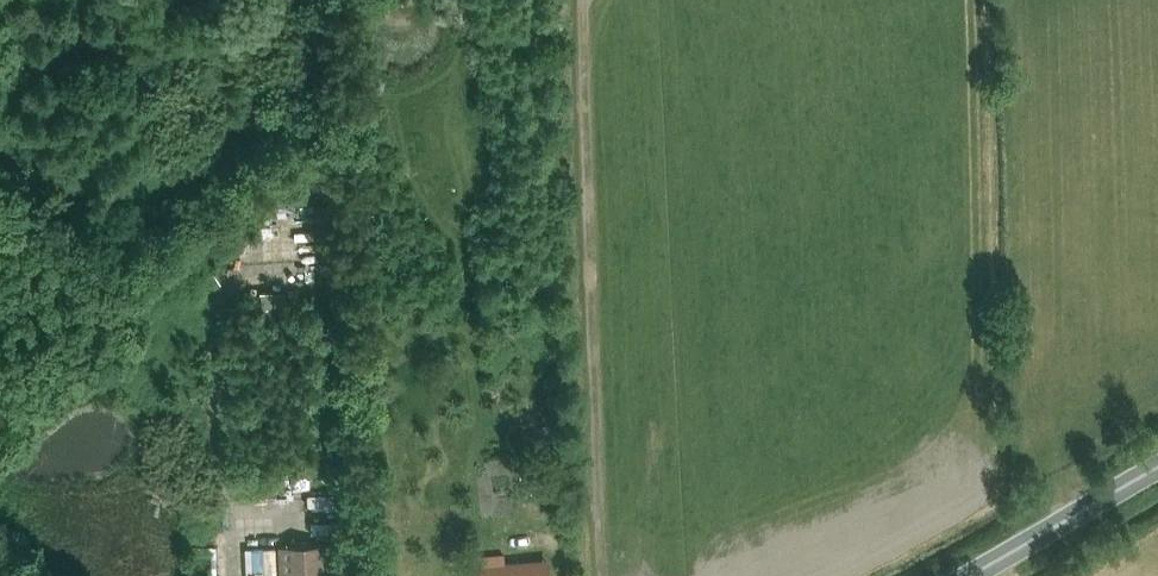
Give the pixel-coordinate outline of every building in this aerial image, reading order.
[(281,575),(329,575),(327,543),(279,545),(281,575)] [(471,556),(472,575),(519,575),(518,561),(504,562),(504,553),(471,556)]
